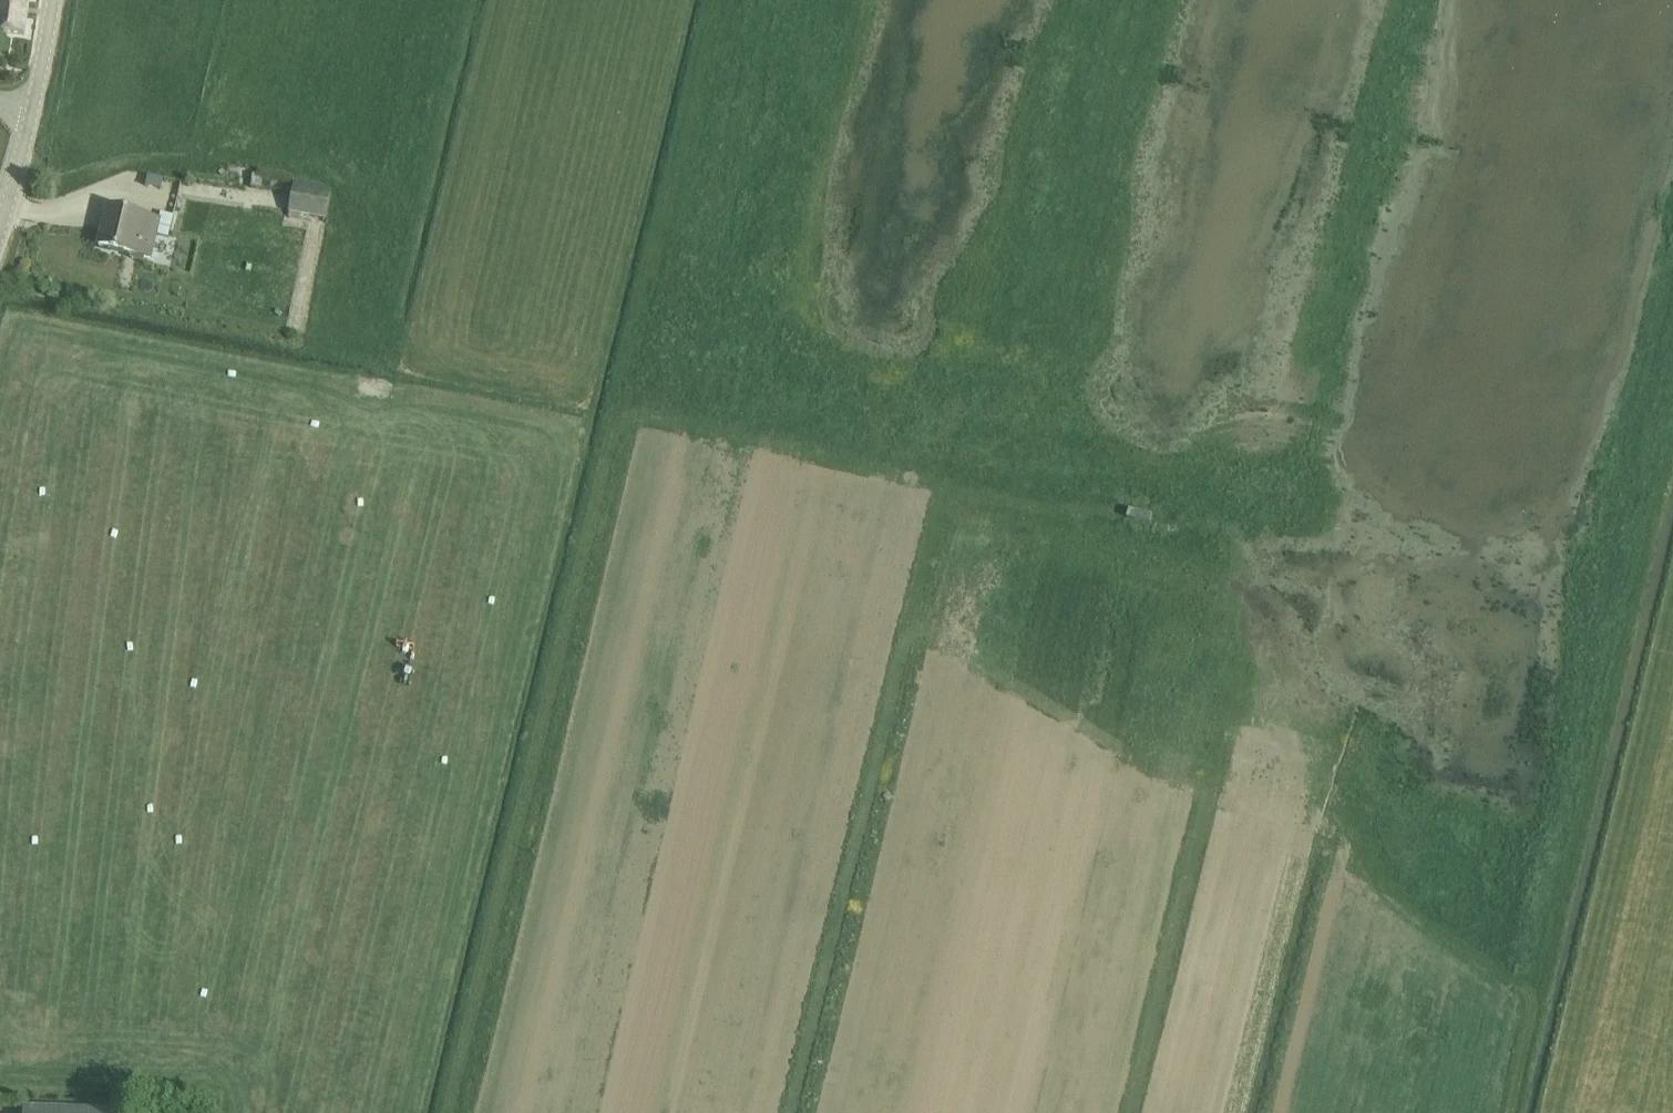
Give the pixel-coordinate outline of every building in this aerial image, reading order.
[(25,35),(30,0),(0,0),(0,32),(25,35)] [(253,174),(252,187),(262,188),(263,175),(253,174)] [(310,216),(328,219),(332,190),(294,183),(291,217),(310,220),(310,216)] [(99,245),(121,251),(151,259),(158,234),(169,237),(170,234),(174,215),(163,213),(162,219),(130,211),(109,206),(99,245)]
